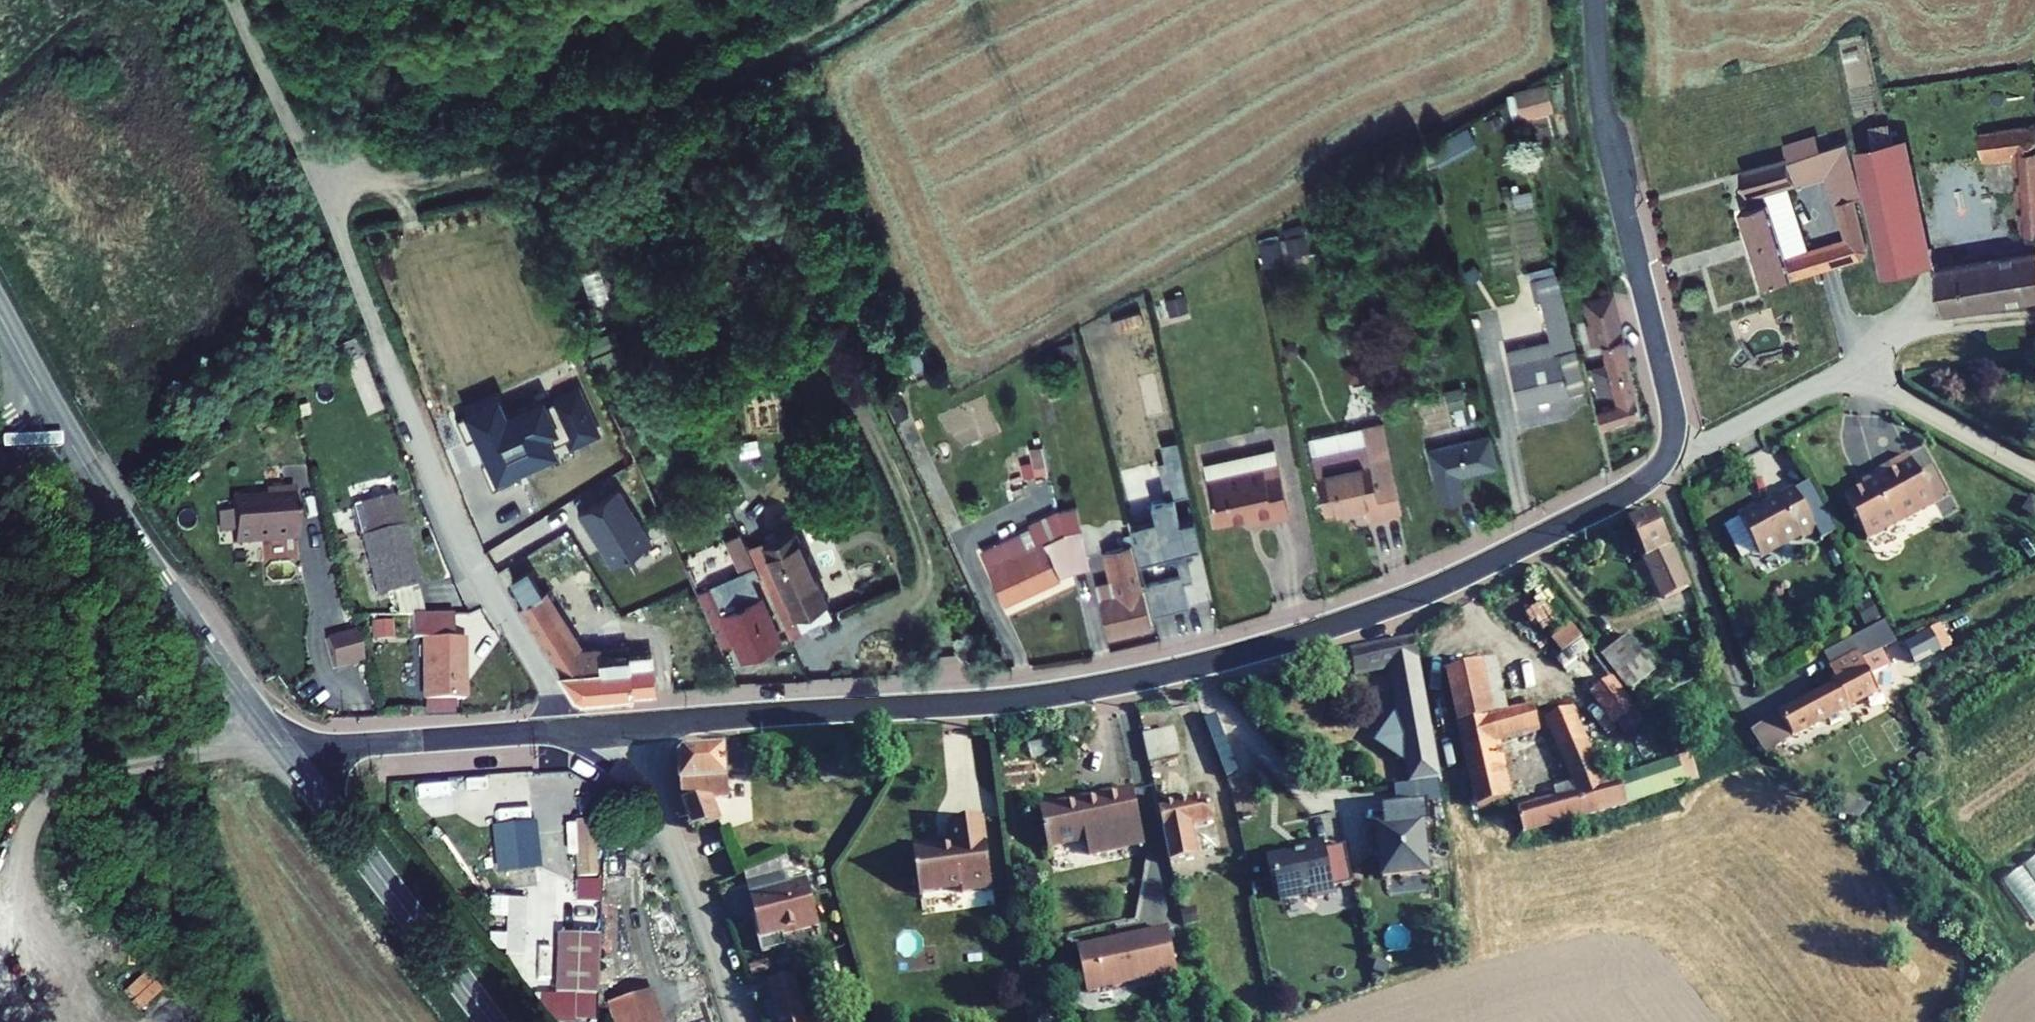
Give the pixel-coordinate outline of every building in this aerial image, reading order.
[(1513,121),(1555,109),(1546,80),(1505,92),(1513,121)] [(1983,129),(1987,155),(2018,150),(2029,229),(2034,228),(2034,122),(1983,129)] [(1434,163),(1476,144),(1468,127),(1426,146),(1434,163)] [(1787,157),(1741,168),(1750,204),(1742,206),(1761,284),(1875,257),(1847,140),(1821,147),(1817,133),(1783,141),(1787,157)] [(1911,138),(1862,146),(1886,257),(1917,251),(1919,263),(1938,259),(1911,138)] [(1284,235),(1257,240),(1263,267),(1310,258),(1302,223),(1282,227),(1284,235)] [(1917,251),(1886,257),(1888,269),(1919,263),(1917,251)] [(1940,263),(1947,307),(2034,296),(2034,251),(1940,263)] [(580,275),(590,304),(609,297),(599,268),(580,275)] [(1183,292),(1151,301),(1158,326),(1190,317),(1183,292)] [(1625,348),(1609,352),(1617,378),(1600,383),(1606,405),(1601,406),(1608,429),(1646,417),(1625,348)] [(1514,405),(1584,391),(1575,349),(1505,363),(1514,405)] [(611,395),(532,437),(544,462),(563,452),(623,420),(611,395)] [(1150,436),(1174,429),(1167,405),(1143,412),(1150,436)] [(575,477),(635,445),(623,420),(563,452),(575,477)] [(1355,447),(1369,517),(1396,512),(1379,432),(1353,437),(1355,447)] [(1450,478),(1494,469),(1487,438),(1480,439),(1419,453),(1431,508),(1455,503),(1450,478)] [(475,498),(528,470),(516,446),(462,474),(475,498)] [(1301,458),(1314,521),(1354,514),(1355,519),(1369,517),(1355,447),(1301,458)] [(1195,463),(1207,524),(1247,516),(1249,523),(1280,517),(1266,449),(1195,463)] [(542,494),(575,477),(563,452),(544,462),(528,470),(542,494)] [(1846,509),(1868,554),(1937,518),(1936,516),(1922,489),(1912,469),(1872,489),(1876,498),(1870,501),(1868,498),(1846,509)] [(475,498),(525,592),(545,581),(548,587),(549,586),(566,578),(526,503),(542,494),(528,470),(475,498)] [(400,567),(372,481),(335,493),(332,483),(314,484),(329,527),(344,521),(363,578),(374,575),(381,597),(390,597),(407,596),(398,567),(400,567)] [(1936,482),(1922,489),(1936,516),(1949,509),(1936,482)] [(228,495),(230,539),(293,536),(291,485),(262,486),(263,493),(228,495)] [(1812,495),(1797,503),(1815,539),(1831,531),(1812,495)] [(1815,539),(1797,503),(1796,502),(1776,512),(1778,516),(1755,527),(1752,521),(1732,531),(1733,533),(1723,538),(1720,545),(1733,570),(1766,553),(1769,560),(1794,547),(1796,550),(1815,540),(1815,539)] [(1126,519),(1155,519),(1154,503),(1126,504),(1126,519)] [(1085,514),(1068,516),(1069,523),(1072,546),(1075,569),(1093,566),(1085,514)] [(1069,523),(1058,529),(1068,573),(1075,569),(1072,546),(1069,523)] [(1666,526),(1637,542),(1664,590),(1670,587),(1684,611),(1702,601),(1695,576),(1666,526)] [(819,614),(851,599),(816,528),(786,542),(819,614)] [(1058,529),(992,566),(1012,603),(1068,573),(1058,529)] [(1124,547),(1100,551),(1106,582),(1089,585),(1099,638),(1142,630),(1124,547)] [(759,584),(772,577),(759,548),(745,554),(759,584)] [(1146,626),(1199,614),(1191,580),(1167,585),(1164,571),(1135,576),(1146,626)] [(576,686),(644,691),(648,652),(582,648),(549,586),(548,587),(545,581),(525,592),(521,594),(576,686)] [(1670,587),(1664,590),(1678,615),(1684,611),(1670,587)] [(771,657),(791,648),(764,589),(713,612),(732,653),(744,648),(749,659),(768,650),(771,657)] [(407,596),(390,597),(392,622),(407,623),(409,685),(449,683),(447,622),(433,622),(432,596),(407,596)] [(1871,601),(1857,605),(1862,623),(1877,619),(1871,601)] [(366,640),(357,611),(328,621),(338,649),(366,640)] [(1569,622),(1549,638),(1560,652),(1580,636),(1569,622)] [(1950,634),(1921,648),(1927,661),(1956,648),(1950,634)] [(1411,762),(1428,759),(1409,642),(1345,654),(1349,676),(1376,671),(1385,719),(1396,717),(1399,737),(1406,736),(1411,762)] [(1668,672),(1652,653),(1628,675),(1644,693),(1668,672)] [(1887,690),(1869,653),(1832,672),(1839,686),(1851,709),(1887,690)] [(1442,675),(1458,723),(1508,708),(1493,660),(1442,675)] [(1613,674),(1590,688),(1617,735),(1641,722),(1613,674)] [(1839,686),(1783,715),(1795,738),(1830,720),(1833,727),(1845,721),(1841,714),(1851,709),(1839,686)] [(1508,708),(1458,723),(1474,774),(1483,803),(1517,793),(1502,742),(1546,728),(1535,700),(1508,708)] [(1582,787),(1521,804),(1527,829),(1630,800),(1619,767),(1603,772),(1586,732),(1577,707),(1553,715),(1582,787)] [(1780,716),(1757,728),(1769,751),(1793,739),(1780,716)] [(1143,731),(1147,760),(1178,755),(1173,727),(1143,731)] [(709,795),(729,792),(727,767),(740,766),(738,738),(686,743),(676,784),(692,826),(720,820),(709,795)] [(1146,845),(1134,788),(1041,808),(1049,847),(1086,839),(1090,856),(1146,845)] [(1207,792),(1158,802),(1169,858),(1197,852),(1191,821),(1212,816),(1207,792)] [(990,894),(981,819),(946,824),(949,849),(934,850),(933,843),(906,847),(912,896),(957,890),(958,898),(990,894)] [(565,820),(564,853),(575,854),(575,876),(597,876),(598,821),(565,820)] [(542,833),(500,837),(504,880),(546,875),(542,833)] [(1354,905),(1342,841),(1269,854),(1281,918),(1354,905)] [(1169,858),(1156,860),(1161,882),(1174,879),(1169,858)] [(784,887),(778,867),(743,875),(762,953),(784,947),(781,936),(818,926),(805,882),(784,887)] [(595,921),(596,885),(578,885),(577,921),(595,921)] [(1076,941),(1083,989),(1175,976),(1169,928),(1076,941)] [(599,940),(560,939),(556,998),(597,1000),(599,940)] [(764,981),(774,1021),(801,1021),(791,976),(764,981)] [(609,1012),(612,1021),(657,1021),(648,997),(609,1012)]
